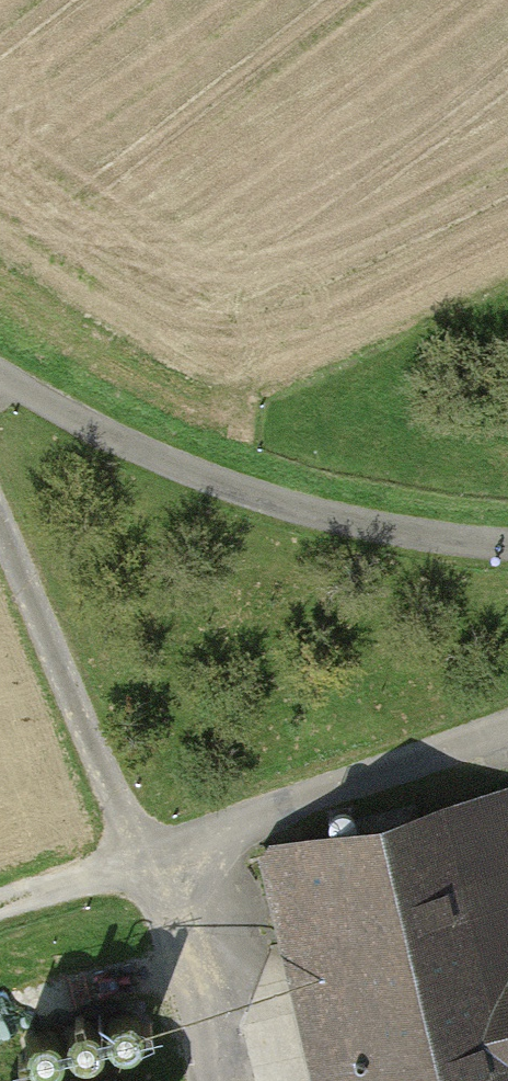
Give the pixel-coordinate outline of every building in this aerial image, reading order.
[(263,849),(313,1080),(507,1080),(507,796),(263,849)]
